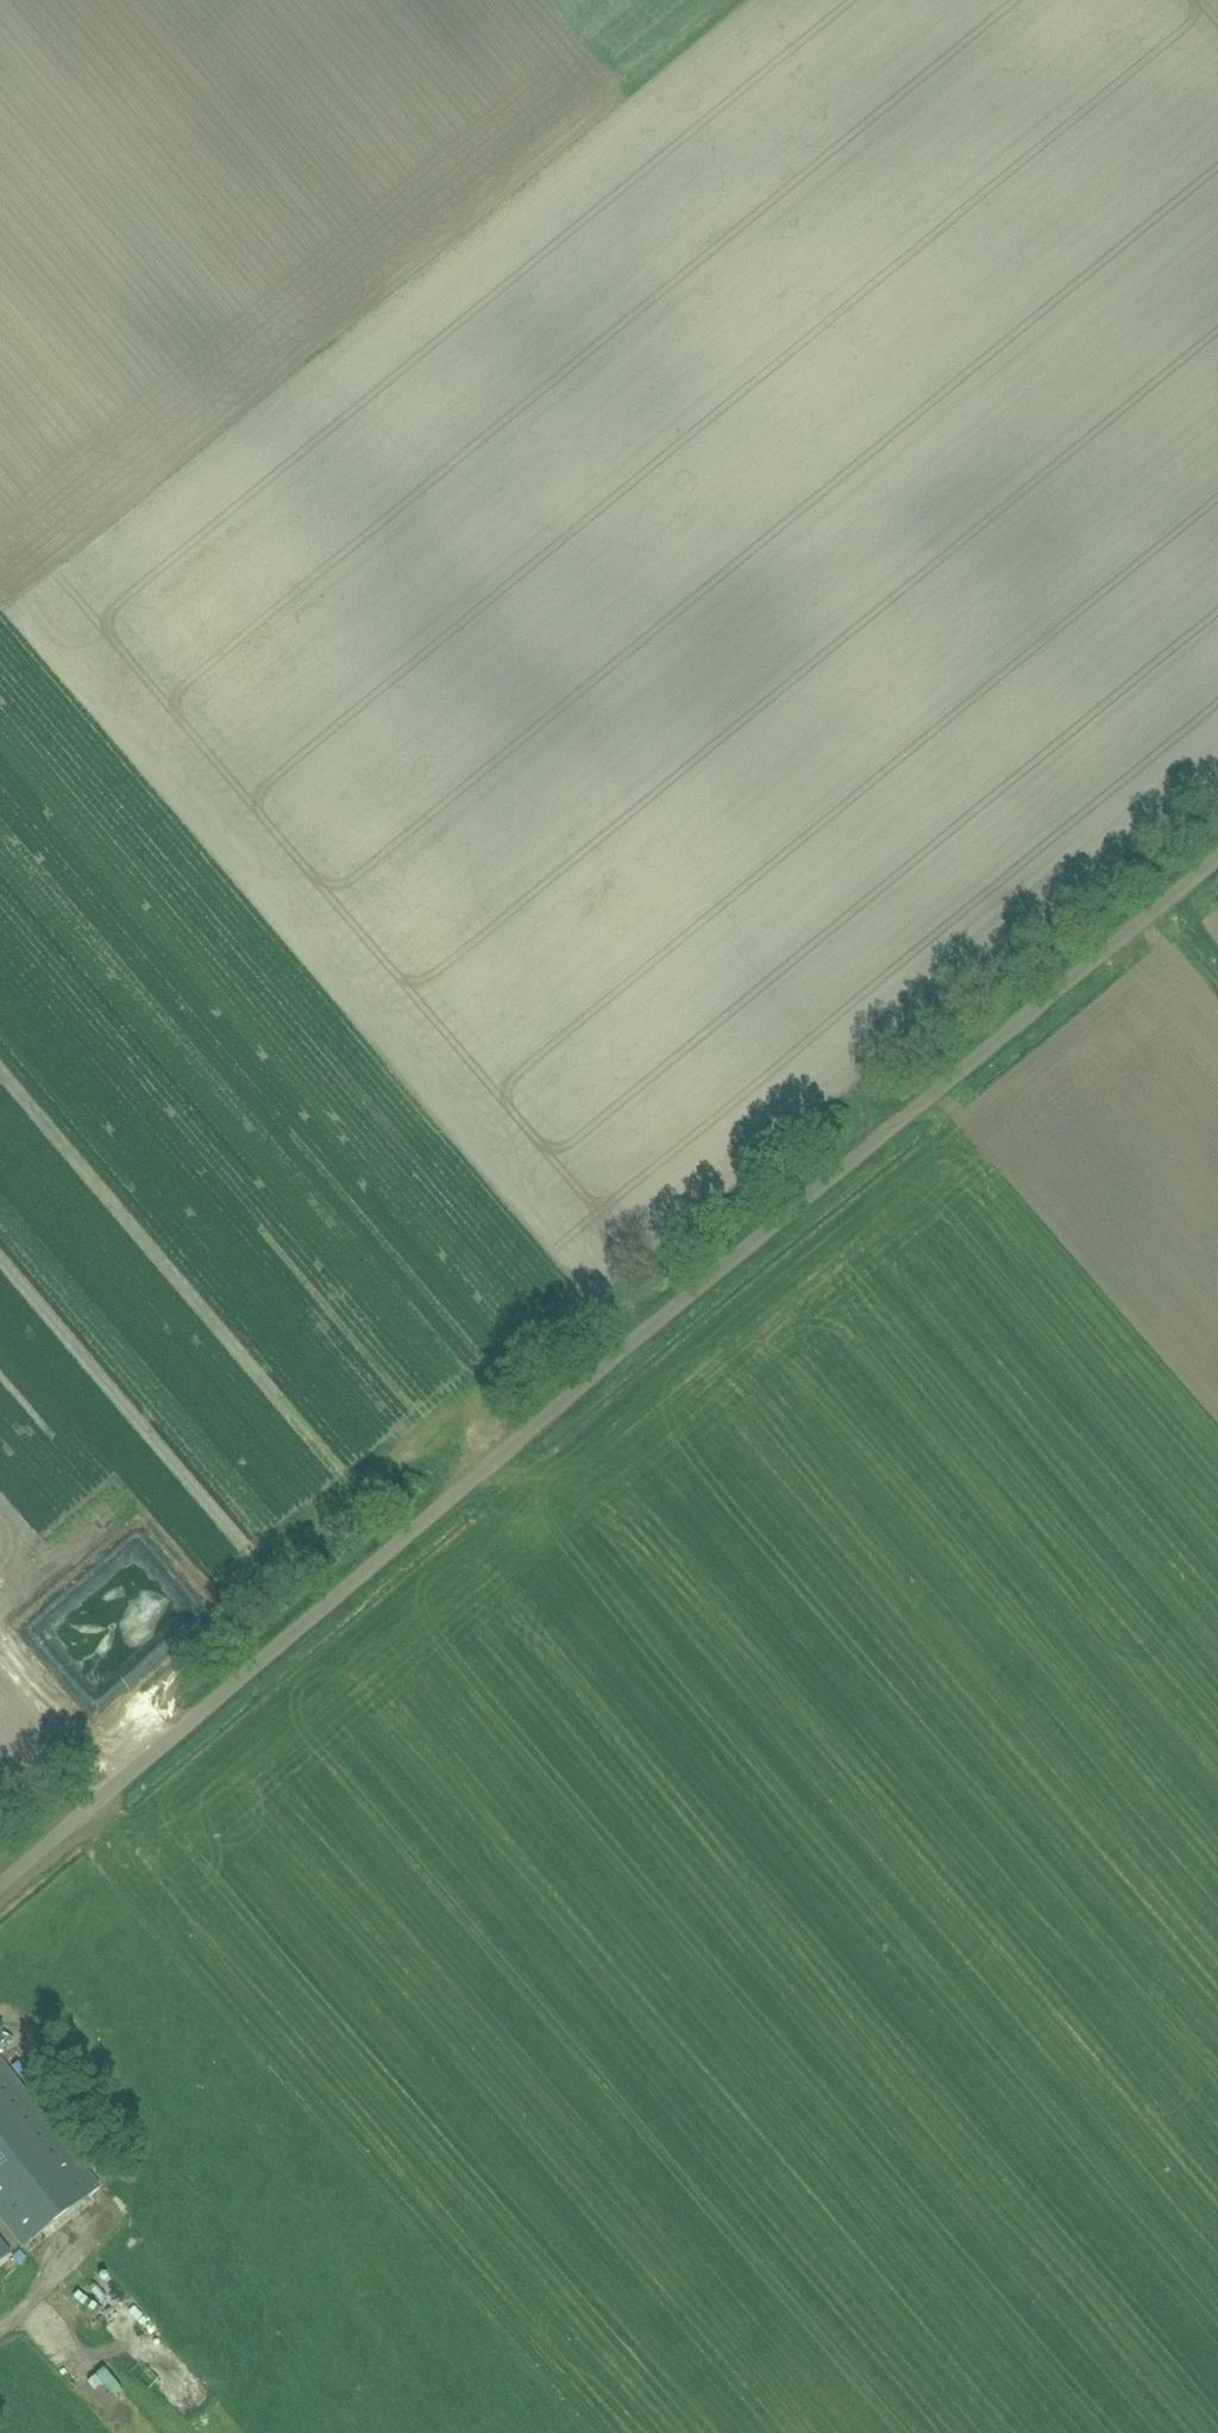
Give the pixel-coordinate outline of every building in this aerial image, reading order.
[(165,1289),(158,1295),(181,1319),(187,1313),(165,1289)] [(99,2188),(1,2060),(0,2061),(0,2218),(23,2247),(99,2188)] [(12,2256),(0,2240),(0,2265),(12,2256)]
